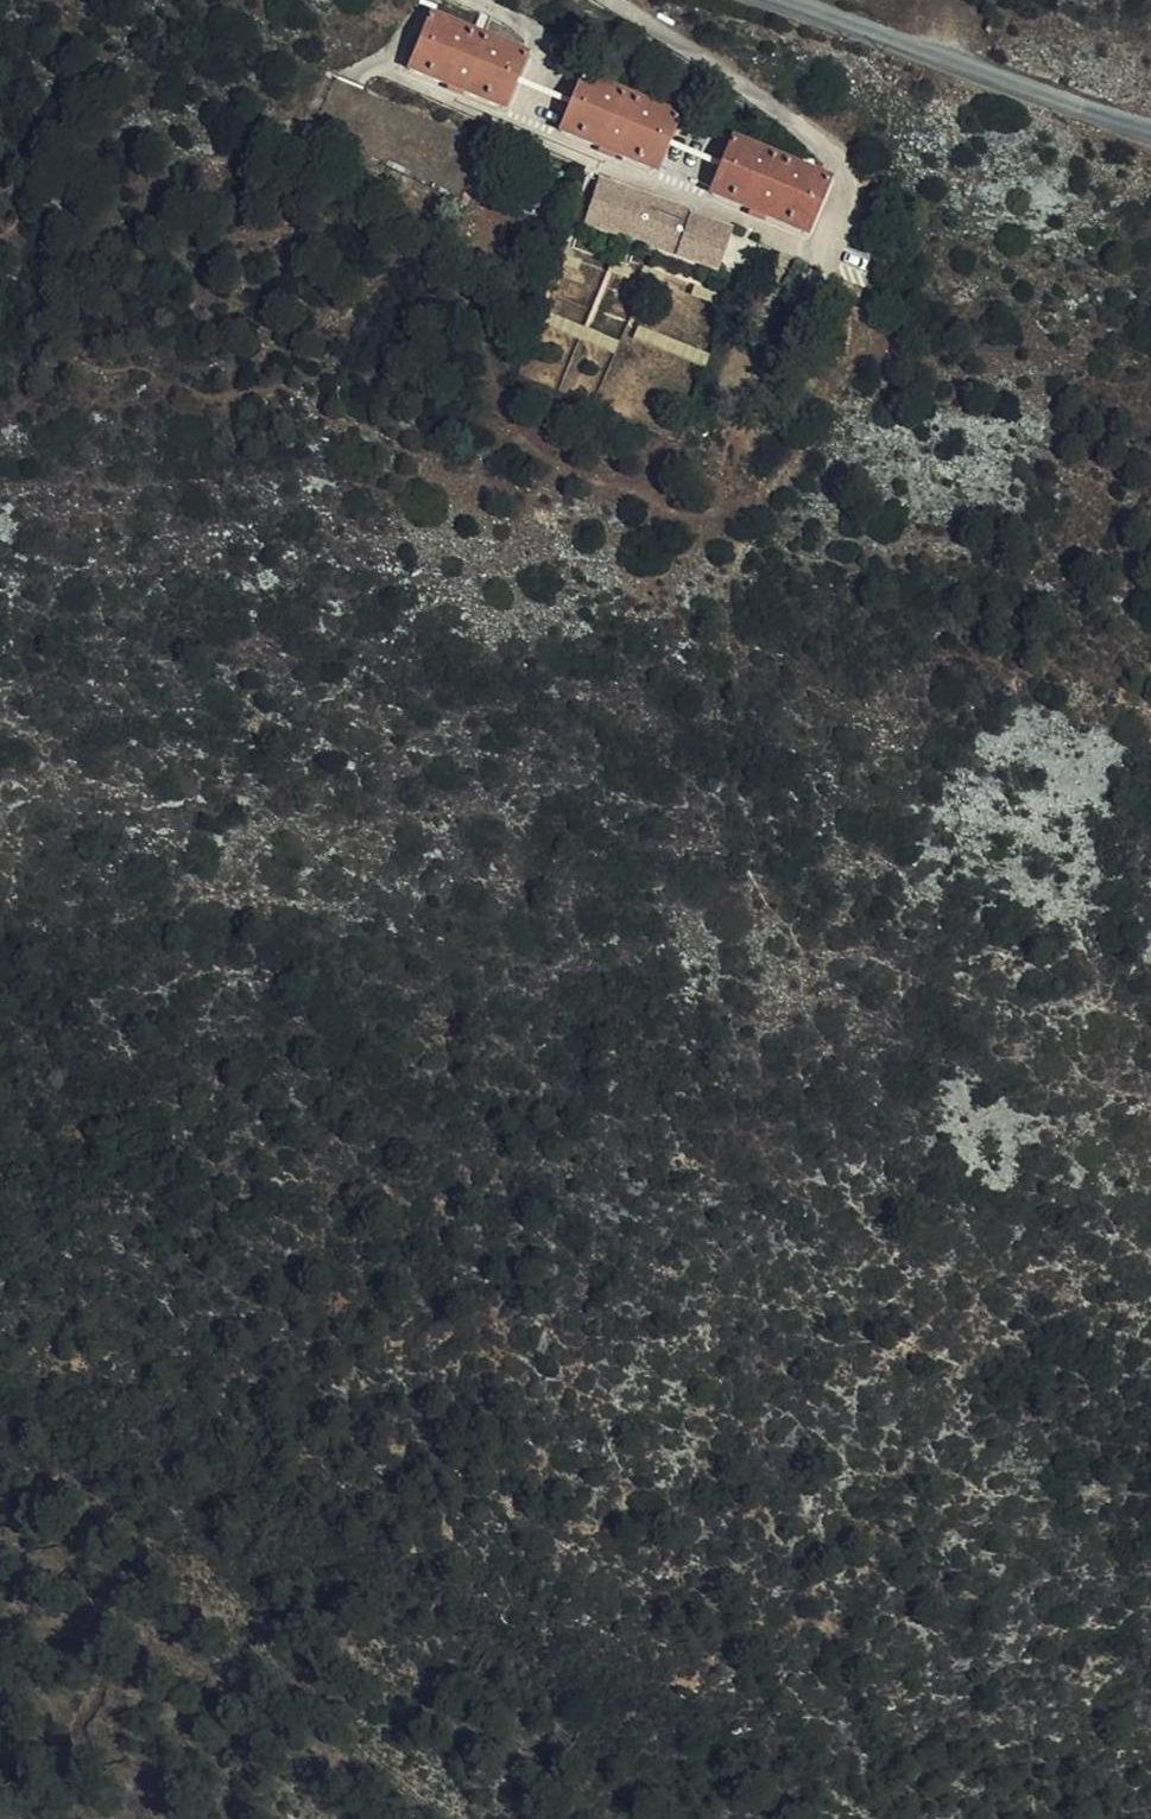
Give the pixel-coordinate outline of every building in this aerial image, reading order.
[(410,71),(503,110),(527,55),(433,16),(410,71)] [(561,132),(657,173),(679,118),(583,79),(561,132)] [(808,235),(830,180),(735,140),(712,194),(808,235)] [(690,222),(691,217),(693,214),(605,181),(601,188),(690,222)] [(724,237),(690,222),(601,188),(586,226),(675,259),(680,249),(714,261),(724,237)] [(735,234),(691,217),(690,222),(724,237),(714,261),(680,249),(675,259),(720,275),(735,234)]
